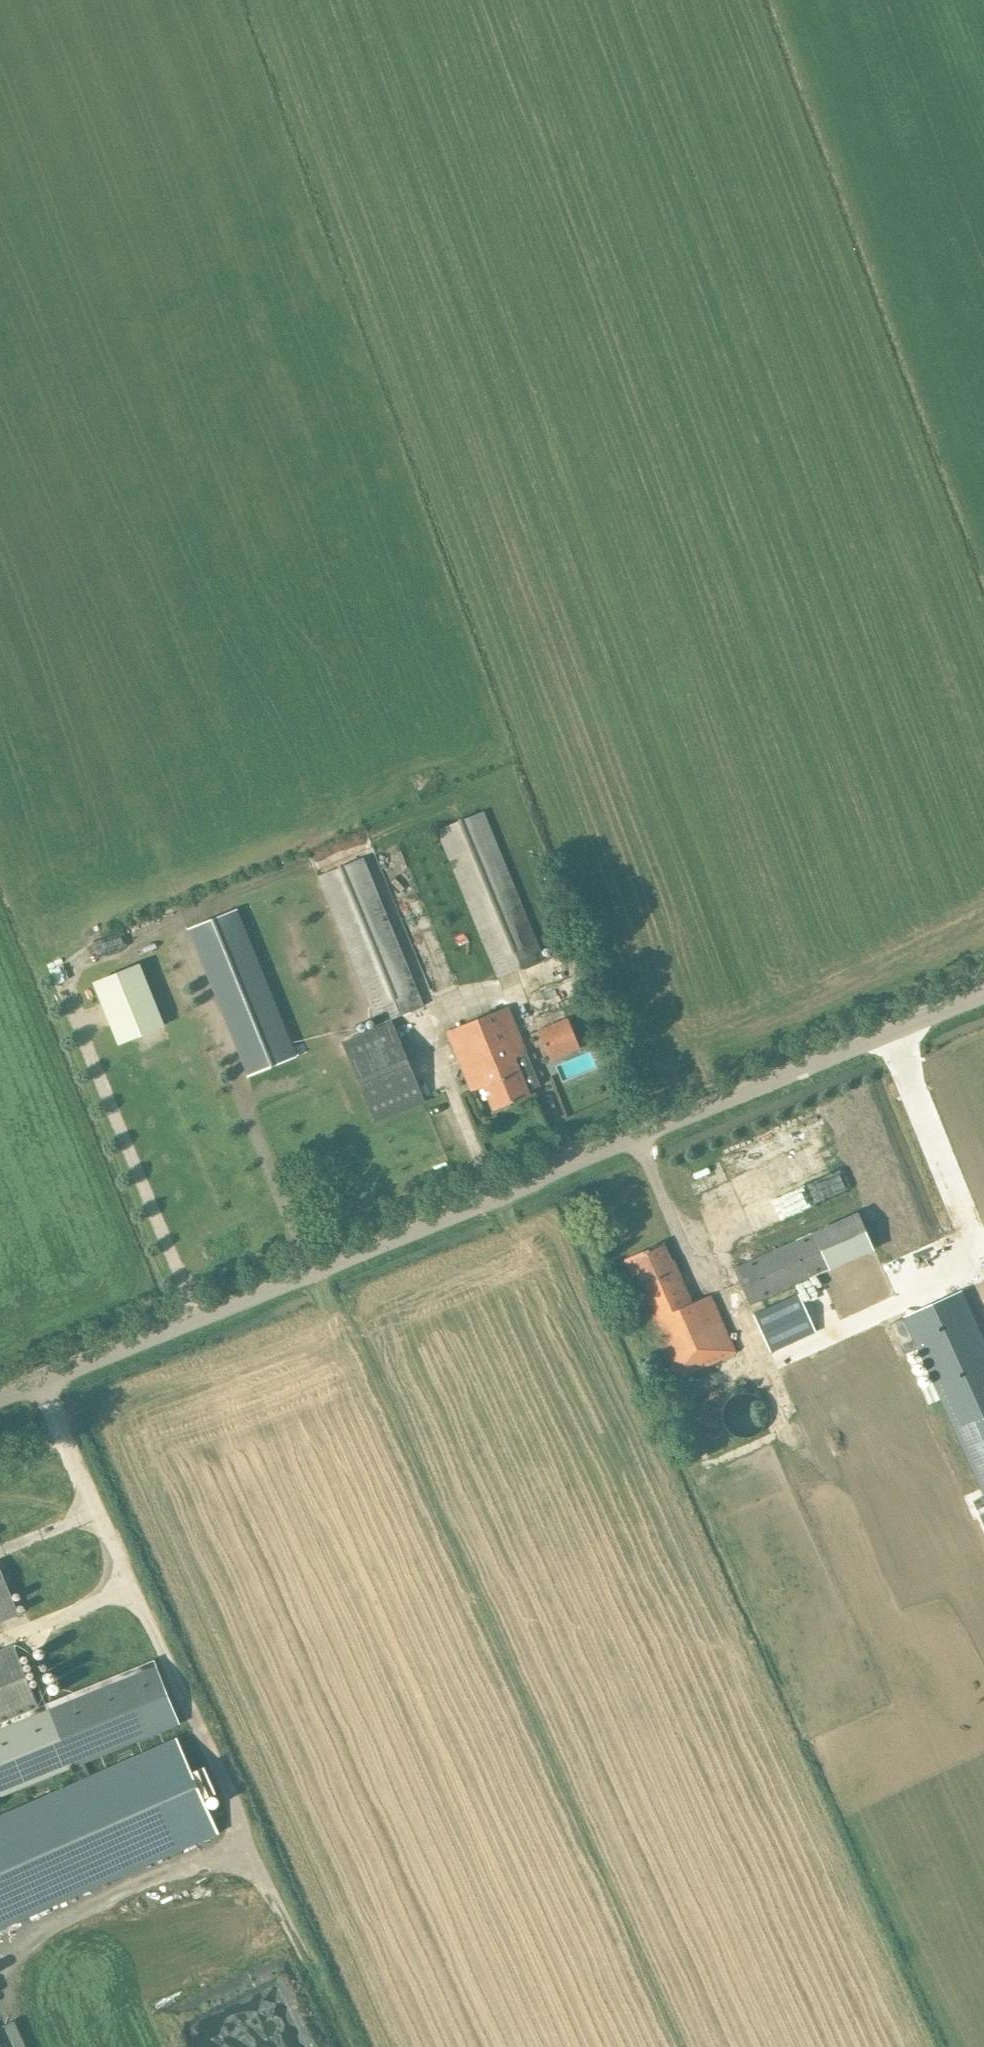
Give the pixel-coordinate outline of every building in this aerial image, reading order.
[(546,958),(484,810),(437,830),(498,978),(546,958)] [(425,1005),(364,857),(318,876),(378,1024),(425,1005)] [(189,928),(249,1076),(297,1056),(237,908),(189,928)] [(164,1026),(139,964),(94,982),(119,1044),(164,1026)] [(493,1110),(531,1095),(516,1058),(528,1053),(509,1005),(447,1030),(472,1092),(484,1087),(493,1110)] [(581,1049),(568,1017),(539,1029),(551,1060),(581,1049)] [(426,1103),(392,1019),(342,1041),(376,1122),(426,1103)] [(830,1268),(830,1269),(875,1247),(858,1210),(813,1230),(814,1231),(733,1267),(750,1304),(830,1268)] [(737,1353),(711,1294),(692,1303),(674,1259),(671,1260),(664,1241),(626,1257),(640,1291),(638,1292),(649,1318),(677,1380),(737,1353)] [(767,1308),(754,1313),(772,1352),(818,1331),(800,1293),(767,1308)] [(891,1323),(898,1341),(913,1335),(983,1507),(983,1345),(962,1293),(891,1323)] [(725,1416),(747,1430),(762,1406),(740,1392),(725,1416)] [(0,1567),(0,1622),(19,1615),(0,1567)] [(72,1766),(78,1779),(89,1774),(84,1762),(182,1722),(154,1660),(39,1707),(14,1646),(0,1651),(0,1796),(72,1766)] [(220,1830),(205,1795),(217,1789),(206,1763),(193,1769),(178,1735),(89,1774),(78,1779),(0,1814),(0,1927),(220,1830)] [(251,1977),(256,1997),(287,1990),(282,1970),(251,1977)]
